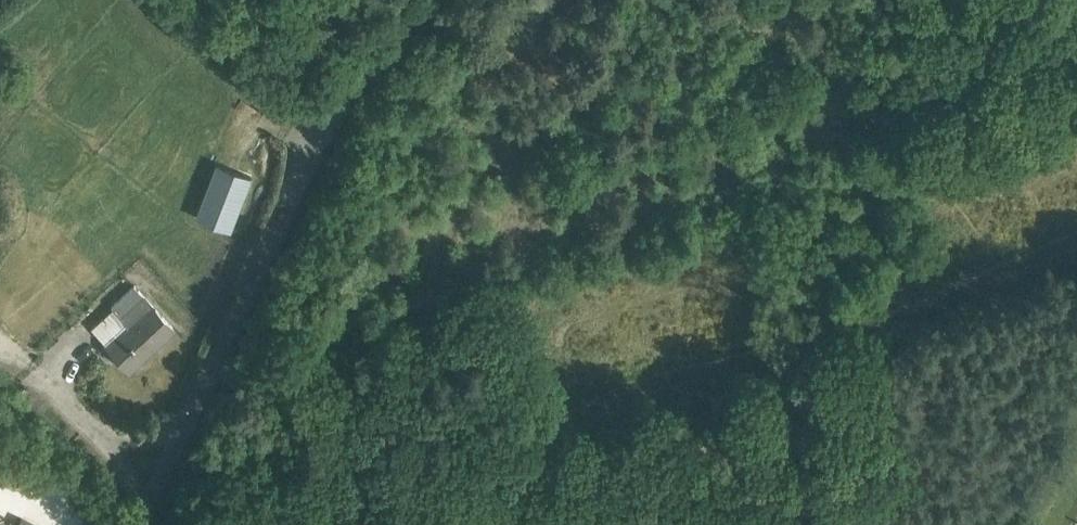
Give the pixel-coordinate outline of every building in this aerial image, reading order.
[(216,164),(196,215),(230,228),(250,177),(216,164)] [(135,284),(112,305),(113,307),(91,327),(130,368),(174,327),(135,284)]
